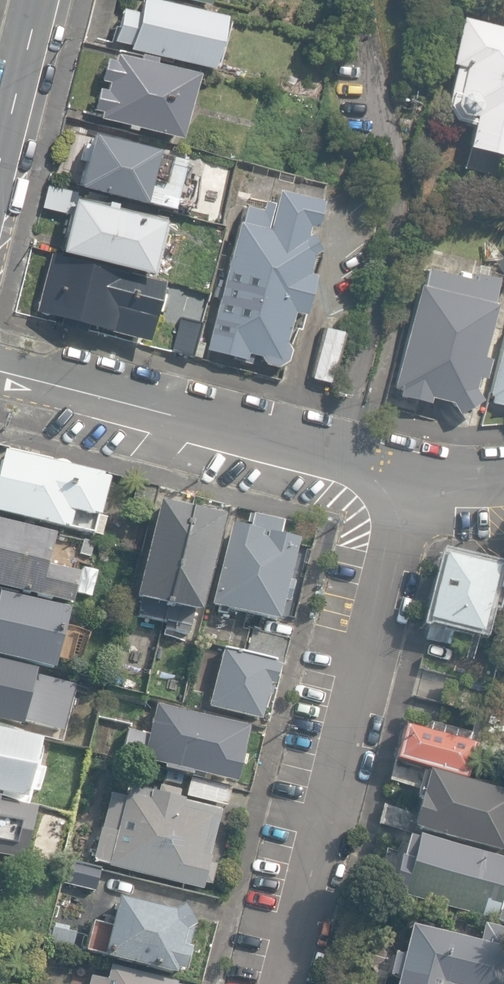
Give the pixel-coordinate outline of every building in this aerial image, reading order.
[(206,70),(219,17),(149,0),(140,0),(137,14),(120,10),(113,42),(128,45),(126,50),(206,70)] [(503,157),(503,29),(461,19),(450,65),(454,66),(445,109),(453,119),(471,124),(465,148),(468,148),(495,155),(503,157)] [(98,118),(177,138),(193,74),(152,64),(153,59),(136,54),(135,61),(114,55),(112,62),(105,60),(100,80),(107,82),(104,91),(98,90),(93,109),(100,111),(98,118)] [(77,187),(171,210),(184,159),(90,135),(77,187)] [(489,179),(495,155),(468,148),(462,173),(489,179)] [(60,252),(147,274),(159,223),(72,202),(74,192),(47,185),(41,207),(68,214),(60,252)] [(262,363),(274,367),(285,361),(288,350),(283,342),(290,311),(302,314),(311,275),(305,274),(310,255),(316,251),(307,233),(303,236),(305,227),(312,229),(319,201),(274,190),(271,203),(261,201),(259,210),(243,206),(239,223),(236,222),(205,350),(244,360),(246,353),(258,355),(262,363)] [(85,325),(146,341),(160,282),(50,254),(35,311),(60,318),(59,325),(84,331),(85,325)] [(448,401),(455,415),(478,400),(472,388),(475,378),(482,379),(487,359),(479,357),(485,333),(489,334),(491,323),(487,322),(492,304),(489,303),(494,280),(481,277),(483,267),(474,265),(471,280),(423,268),(418,286),(416,285),(391,388),(398,390),(396,397),(426,404),(428,397),(448,401)] [(169,349),(188,355),(206,289),(187,284),(169,349)] [(309,377),(333,384),(345,330),(321,324),(309,377)] [(487,395),(491,396),(489,402),(503,406),(503,331),(487,395)] [(93,538),(108,481),(102,479),(103,477),(6,451),(3,461),(0,462),(0,513),(93,538)] [(129,513),(150,519),(158,488),(137,483),(129,513)] [(131,614),(163,622),(191,513),(158,505),(131,614)] [(195,515),(191,513),(163,622),(161,629),(188,635),(193,614),(198,616),(222,520),(215,518),(211,512),(201,510),(195,515)] [(211,607),(277,623),(298,542),(281,538),(284,523),(254,515),(250,530),(232,525),(211,607)] [(73,605),(80,575),(52,568),(60,536),(0,521),(0,586),(73,605)] [(426,640),(447,645),(450,634),(464,637),(465,632),(480,636),(497,571),(443,558),(427,622),(430,623),(426,640)] [(53,671),(68,610),(0,594),(0,658),(53,671)] [(245,654),(281,665),(288,640),(252,630),(245,654)] [(207,708),(258,722),(268,687),(272,688),(278,666),(223,651),(207,708)] [(21,728),(36,671),(0,662),(0,723),(21,728)] [(205,775),(237,783),(244,751),(243,751),(249,727),(156,705),(149,735),(128,730),(122,754),(143,759),(143,761),(164,766),(164,769),(191,776),(191,777),(203,781),(205,775)] [(25,802),(40,742),(9,734),(10,731),(0,728),(0,795),(25,802)] [(398,759),(469,780),(478,747),(407,728),(398,759)] [(429,774),(430,771),(399,761),(391,782),(420,791),(418,801),(421,802),(414,830),(503,852),(503,792),(429,774)] [(187,800),(228,810),(233,791),(192,781),(187,800)] [(108,867),(202,890),(203,884),(211,886),(216,866),(210,864),(212,857),(209,856),(220,810),(184,802),(185,801),(177,799),(179,791),(159,787),(158,793),(151,792),(150,793),(130,788),(129,794),(127,794),(126,798),(110,794),(94,860),(109,864),(108,867)] [(410,832),(416,813),(384,805),(379,825),(410,832)] [(47,845),(52,827),(42,824),(37,842),(47,845)] [(496,920),(503,888),(503,859),(417,837),(416,839),(408,837),(402,858),(400,858),(390,894),(425,902),(424,905),(437,909),(438,905),(496,920)] [(60,883),(95,892),(100,869),(66,861),(60,883)] [(103,958),(174,976),(175,971),(184,973),(190,949),(187,949),(192,930),(193,928),(181,907),(172,913),(117,900),(110,928),(90,923),(84,951),(103,955),(103,958)] [(503,930),(483,926),(479,943),(410,927),(403,956),(393,954),(389,976),(397,978),(396,983),(503,983),(503,949),(499,948),(503,930)] [(50,942),(71,947),(74,934),(53,928),(50,942)] [(176,983),(110,966),(107,980),(91,976),(89,983),(176,983)]
